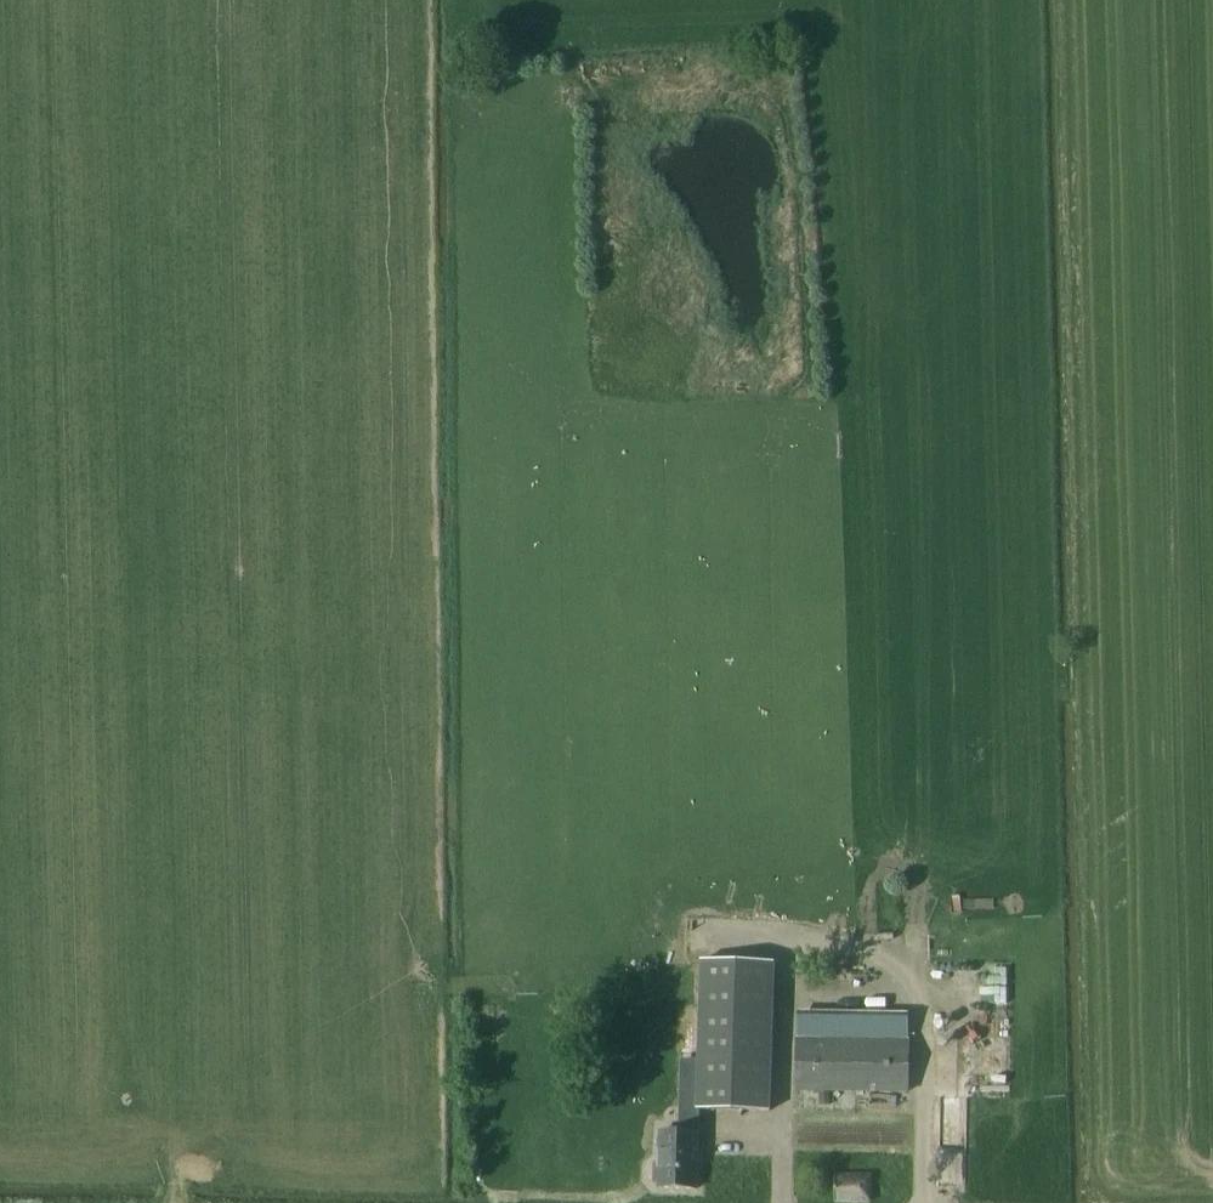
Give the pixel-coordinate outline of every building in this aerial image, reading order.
[(702,962),(701,988),(697,1109),(770,1112),(774,964),(702,962)] [(796,1036),(795,1092),(909,1094),(910,1038),(796,1036)] [(658,1182),(657,1188),(696,1189),(698,1133),(660,1132),(658,1164),(655,1164),(654,1182),(658,1182)] [(834,1175),(834,1202),(870,1202),(869,1175),(834,1175)]
